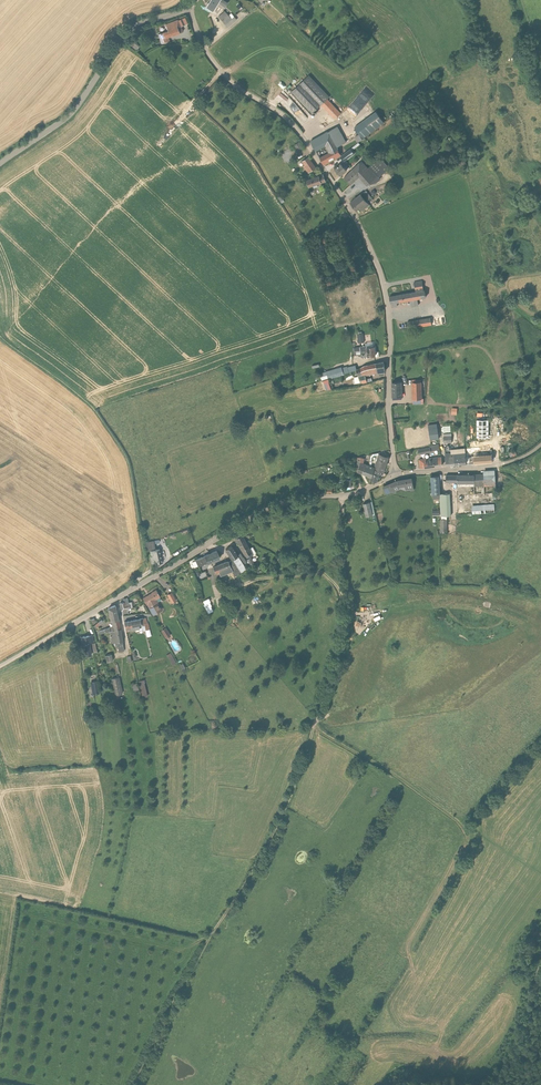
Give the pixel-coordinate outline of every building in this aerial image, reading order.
[(220,6),(210,0),(206,7),(213,11),(216,12),(219,8),(220,6)] [(223,0),(211,0),(210,0),(220,6),(223,9),(227,2),(223,0)] [(231,19),(225,11),(223,13),(219,16),(228,27),(232,24),(229,21),(231,19)] [(168,30),(162,32),(163,33),(158,34),(162,44),(167,42),(165,38),(183,31),(178,20),(166,24),(168,30)] [(130,39),(127,43),(136,50),(139,47),(130,39)] [(309,75),(295,88),(291,92),(312,113),(321,104),(335,119),(341,113),(327,99),(329,96),(309,75)] [(362,110),(357,106),(360,102),(356,99),(351,104),(360,112),(362,110)] [(376,112),(355,127),(363,138),(384,123),(376,112)] [(320,158),(324,164),(340,154),(337,147),(346,141),(337,126),(327,132),(329,135),(325,144),(331,152),(320,158)] [(300,145),(296,139),(290,143),(294,149),(300,145)] [(350,148),(340,156),(344,161),(354,153),(350,148)] [(304,166),(308,173),(311,171),(316,168),(309,157),(304,160),(303,161),(305,165),(304,166)] [(361,161),(353,168),(368,185),(368,184),(376,183),(381,178),(379,176),(389,168),(381,159),(377,163),(375,161),(366,168),(361,161)] [(345,172),(347,170),(340,163),(335,169),(341,175),(345,172)] [(353,169),(344,177),(351,184),(359,176),(353,169)] [(318,187),(317,184),(320,183),(325,181),(323,175),(318,177),(307,181),(309,186),(313,185),(314,188),(318,187)] [(369,204),(367,201),(361,194),(350,202),(356,210),(360,207),(362,210),(366,206),(369,204)] [(391,307),(397,306),(396,303),(426,297),(425,290),(423,290),(422,280),(414,282),(416,292),(395,295),(389,296),(391,307)] [(429,317),(407,321),(409,329),(432,325),(431,322),(431,317),(429,317)] [(360,351),(361,357),(376,355),(374,346),(369,347),(367,347),(366,345),(360,346),(360,347),(353,347),(354,352),(360,351)] [(384,362),(376,363),(378,372),(385,371),(384,362)] [(360,368),(362,373),(365,372),(366,375),(378,372),(376,363),(364,366),(360,368)] [(358,374),(359,376),(361,384),(367,382),(367,378),(366,378),(365,375),(366,375),(365,372),(362,373),(358,374)] [(398,381),(392,381),(393,396),(398,396),(401,395),(401,381),(398,381)] [(413,399),(421,399),(421,382),(412,382),(413,399)] [(477,437),(488,437),(488,419),(477,419),(477,437)] [(438,423),(429,424),(432,439),(441,438),(438,423)] [(453,442),(453,432),(445,433),(445,442),(453,442)] [(425,453),(431,452),(431,451),(439,449),(438,444),(429,446),(430,448),(419,450),(419,454),(425,453)] [(490,446),(466,448),(466,463),(481,462),(492,461),(490,446)] [(446,465),(466,463),(466,448),(460,449),(460,452),(445,454),(445,460),(446,465)] [(380,471),(383,472),(386,465),(385,464),(388,457),(382,455),(379,454),(380,452),(371,454),(368,464),(371,465),(372,461),(371,461),(372,457),(373,456),(374,455),(377,454),(379,455),(375,467),(374,469),(380,471)] [(357,458),(355,464),(353,470),(362,473),(366,464),(363,463),(365,458),(361,457),(357,458)] [(419,459),(420,468),(435,466),(434,458),(433,457),(419,459)] [(434,458),(435,466),(442,465),(441,457),(434,458)] [(366,464),(362,473),(371,476),(372,476),(374,469),(375,467),(371,465),(366,464)] [(372,476),(371,476),(370,479),(376,482),(380,471),(374,469),(372,476)] [(457,475),(446,475),(446,482),(458,482),(458,483),(474,483),(474,487),(475,494),(486,493),(486,495),(497,494),(495,473),(473,474),(473,475),(457,475)] [(433,494),(440,494),(439,475),(431,476),(432,494),(433,494)] [(382,486),(384,493),(388,492),(389,494),(394,492),(393,489),(399,487),(399,485),(406,484),(407,487),(414,486),(413,478),(398,480),(386,483),(386,484),(382,486)] [(363,503),(365,509),(366,516),(372,515),(371,507),(369,502),(363,503)] [(487,509),(496,508),(496,503),(473,504),(474,513),(487,513),(487,509)] [(245,541),(240,532),(234,535),(240,544),(245,541)] [(162,561),(159,549),(155,550),(154,541),(146,542),(147,552),(150,551),(151,556),(150,556),(152,564),(162,562),(162,561)] [(245,541),(240,544),(246,555),(247,554),(248,557),(255,553),(252,547),(249,548),(245,541)] [(241,572),(246,569),(243,564),(246,562),(243,557),(240,559),(231,546),(226,549),(232,559),(228,561),(220,564),(213,567),(216,573),(227,568),(231,577),(241,572)] [(203,561),(204,564),(220,557),(217,550),(205,556),(206,559),(203,561)] [(206,559),(205,556),(195,560),(198,567),(204,564),(203,561),(206,559)] [(256,564),(251,557),(247,560),(251,567),(256,564)] [(214,585),(220,613),(227,612),(220,584),(214,585)] [(143,598),(153,615),(162,610),(156,599),(160,597),(156,590),(152,592),(152,593),(151,593),(143,598)] [(172,603),(176,601),(172,592),(167,594),(172,603)] [(210,602),(209,602),(210,602),(210,601),(211,601),(213,600),(211,597),(203,601),(205,604),(204,605),(205,608),(206,608),(208,613),(213,611),(210,606),(211,605),(210,602)] [(120,603),(121,607),(121,610),(130,608),(128,603),(127,598),(123,599),(124,602),(120,603)] [(110,614),(117,612),(115,605),(108,608),(109,609),(110,614)] [(112,620),(119,619),(117,612),(110,614),(111,621),(112,620)] [(126,631),(139,629),(139,625),(144,624),(146,630),(147,637),(151,636),(149,629),(148,622),(147,623),(146,617),(140,619),(140,618),(140,619),(136,619),(135,619),(135,620),(133,620),(131,620),(129,621),(128,621),(125,622),(124,622),(125,627),(126,631)] [(101,619),(93,625),(95,628),(102,621),(101,619)] [(109,631),(120,628),(119,619),(112,620),(111,621),(112,621),(112,625),(114,625),(114,626),(109,627),(109,628),(99,630),(100,633),(109,631)] [(117,642),(119,651),(124,650),(123,644),(120,628),(109,631),(100,633),(100,636),(110,633),(111,643),(117,642)] [(170,635),(166,628),(161,631),(166,638),(170,635)] [(90,643),(94,642),(93,637),(92,637),(92,635),(80,637),(82,652),(88,651),(91,651),(90,643)] [(112,654),(105,655),(107,662),(113,660),(112,654)] [(176,663),(171,654),(168,656),(172,665),(176,663)] [(115,695),(122,693),(119,677),(112,678),(115,695)]
